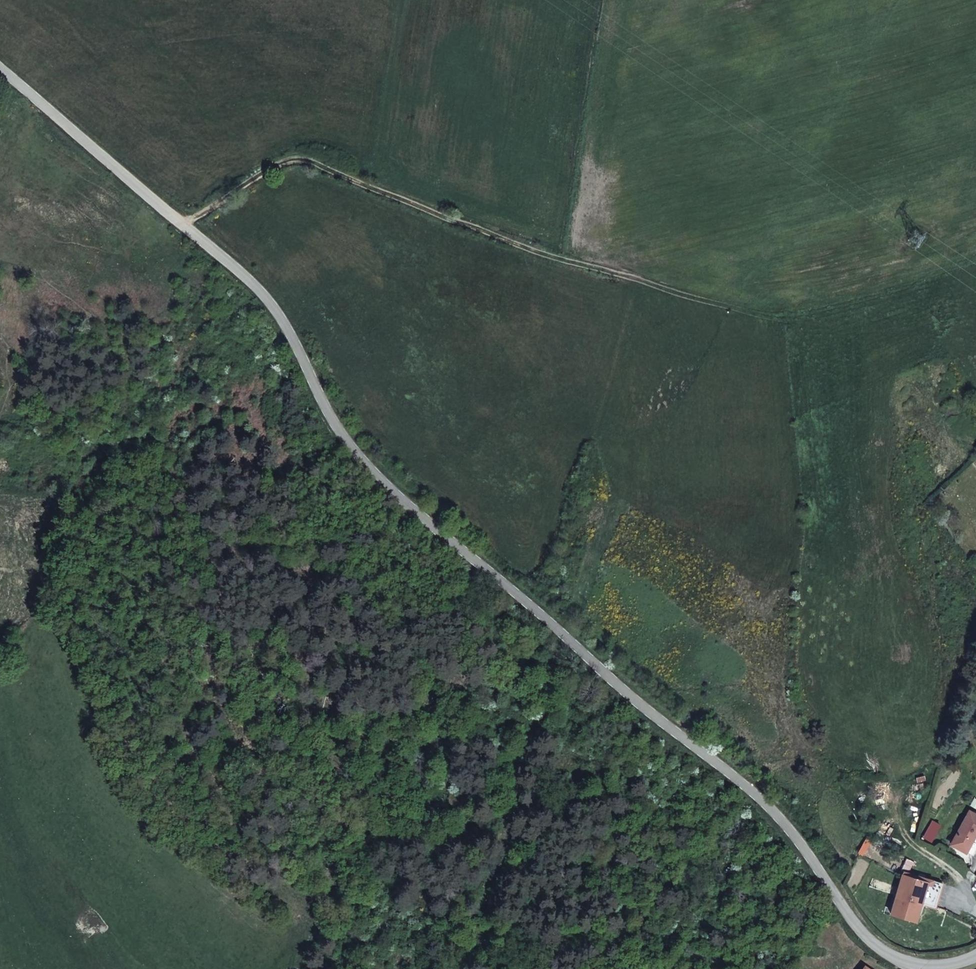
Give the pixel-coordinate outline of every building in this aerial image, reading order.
[(973,812),(953,844),(967,852),(975,837),(975,814),(973,812)] [(897,897),(922,903),(928,881),(902,875),(897,897)]
